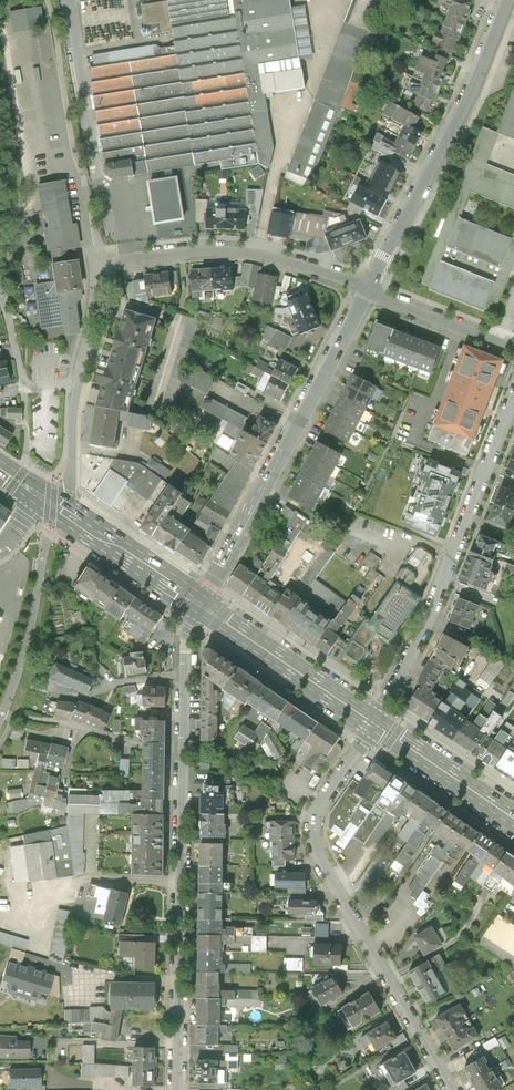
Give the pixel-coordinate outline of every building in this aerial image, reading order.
[(166,1),(171,32),(175,56),(170,57),(157,45),(90,57),(92,68),(85,69),(104,169),(132,164),(134,177),(148,175),(219,163),(221,171),(259,165),(233,0),(166,0),(166,1)] [(259,165),(269,169),(274,150),(265,96),(305,89),(302,71),(262,78),(261,68),(300,62),(291,9),(290,2),(289,0),(233,0),(259,165)] [(344,23),(348,25),(358,0),(353,0),(344,23)] [(348,25),(368,32),(380,0),(358,0),(348,25)] [(439,5),(451,10),(447,20),(465,27),(475,2),(469,0),(441,0),(439,5)] [(171,32),(166,1),(141,5),(144,26),(160,24),(162,33),(171,32)] [(132,3),(78,12),(83,39),(103,36),(104,43),(131,39),(127,16),(134,15),(132,3)] [(305,7),(291,9),(300,62),(314,59),(305,7)] [(8,14),(12,34),(43,29),(40,8),(8,14)] [(465,27),(447,20),(441,36),(436,34),(432,44),(442,48),(454,52),(455,53),(465,27)] [(368,32),(348,25),(344,23),(315,102),(338,111),(339,107),(349,82),(368,32)] [(442,48),(440,53),(452,58),(454,52),(442,48)] [(452,58),(440,53),(438,58),(448,62),(450,63),(452,58)] [(438,58),(437,58),(435,63),(422,57),(414,77),(423,81),(442,88),(448,74),(444,73),(448,62),(438,58)] [(442,88),(423,81),(420,90),(425,92),(422,100),(423,100),(419,109),(427,112),(431,103),(436,105),(442,88)] [(349,82),(339,107),(355,113),(358,106),(352,103),(359,86),(349,82)] [(499,135),(513,141),(513,93),(499,135)] [(338,111),(315,102),(287,173),(310,182),(338,111)] [(391,120),(398,108),(389,103),(383,116),(391,120)] [(405,128),(399,138),(417,147),(423,135),(417,132),(423,120),(398,108),(391,120),(391,121),(405,128)] [(449,215),(461,220),(471,194),(513,210),(513,176),(487,165),(499,135),(483,129),(449,215)] [(384,140),(381,147),(395,155),(409,162),(417,147),(399,138),(395,146),(384,140)] [(392,160),(395,155),(381,147),(377,145),(374,151),(382,155),(392,160)] [(382,155),(379,160),(389,166),(392,160),(382,155)] [(389,166),(379,160),(367,183),(390,195),(402,172),(389,166)] [(109,182),(134,177),(132,164),(104,169),(105,178),(109,182)] [(310,182),(287,173),(285,177),(307,189),(310,182)] [(390,195),(367,183),(356,178),(353,185),(359,188),(387,202),(390,195)] [(176,179),(151,183),(157,222),(183,217),(176,179)] [(64,182),(36,185),(37,199),(40,217),(43,217),(45,231),(42,231),(46,254),(72,250),(79,250),(76,226),(70,227),(64,182)] [(387,202),(359,188),(351,205),(363,211),(378,219),(387,202)] [(342,210),(322,199),(319,206),(339,217),(342,210)] [(246,200),(245,212),(245,217),(256,217),(257,201),(246,200)] [(206,217),(206,210),(207,201),(195,201),(196,224),(204,224),(204,217),(206,217)] [(363,211),(351,205),(348,210),(360,216),(363,211)] [(206,231),(225,232),(226,211),(206,210),(206,217),(206,231)] [(245,217),(245,212),(226,211),(225,232),(245,233),(245,217)] [(325,237),(329,219),(296,213),(295,219),(291,239),(307,242),(306,250),(308,253),(316,255),(331,252),(325,237)] [(295,219),(273,214),(269,237),(290,241),(291,239),(295,219)] [(513,268),(513,240),(511,239),(461,220),(449,215),(422,286),(433,290),(431,294),(484,315),(486,310),(496,314),(513,268)] [(367,241),(360,223),(349,227),(344,216),(338,218),(349,248),(367,241)] [(349,248),(338,218),(335,220),(329,219),(325,237),(331,252),(332,254),(349,248)] [(74,262),(72,250),(46,254),(48,267),(74,262)] [(48,267),(50,282),(30,285),(37,331),(61,327),(62,337),(81,334),(76,302),(81,301),(79,293),(74,262),(48,267)] [(248,286),(253,264),(244,262),(241,274),(233,275),(233,290),(247,292),(248,286)] [(198,266),(190,267),(192,299),(206,298),(205,291),(214,291),(212,263),(198,264),(198,266)] [(212,263),(214,291),(233,290),(233,275),(232,264),(225,265),(225,263),(212,263)] [(256,288),(259,273),(261,266),(253,264),(248,286),(256,288)] [(168,269),(144,272),(144,275),(146,290),(147,296),(172,293),(170,284),(169,271),(168,269)] [(176,270),(169,271),(170,284),(178,283),(176,270)] [(277,277),(259,273),(256,288),(253,299),(271,304),(273,297),(276,284),(277,277)] [(291,275),(285,274),(282,285),(281,290),(287,291),(291,275)] [(146,290),(144,275),(132,277),(132,281),(134,292),(146,290)] [(148,303),(147,296),(146,290),(134,292),(132,281),(125,282),(127,296),(148,303)] [(282,285),(276,284),(273,297),(279,299),(281,290),(282,285)] [(288,300),(294,316),(314,309),(308,293),(288,300)] [(125,309),(110,358),(142,368),(157,319),(125,309)] [(212,313),(198,309),(196,317),(209,320),(212,313)] [(314,309),(294,316),(301,334),(321,326),(314,309)] [(201,320),(189,316),(164,400),(176,404),(201,320)] [(379,351),(385,353),(395,327),(396,324),(377,316),(365,346),(368,347),(367,351),(377,355),(379,351)] [(270,340),(276,328),(268,323),(261,335),(270,340)] [(406,331),(395,327),(385,353),(395,357),(406,331)] [(292,336),(276,328),(270,340),(281,346),(285,348),(292,336)] [(395,357),(406,362),(417,335),(406,331),(395,357)] [(417,335),(406,362),(419,366),(429,340),(417,335)] [(276,354),(281,346),(270,340),(265,348),(276,354)] [(429,340),(419,366),(431,371),(441,345),(429,340)] [(504,358),(464,343),(452,372),(493,387),(504,358)] [(366,354),(361,365),(373,371),(378,360),(366,354)] [(110,358),(97,405),(119,408),(130,409),(142,368),(110,358)] [(260,358),(256,365),(273,374),(275,370),(267,366),(269,363),(260,358)] [(275,370),(273,374),(290,383),(298,368),(281,359),(275,370)] [(0,363),(0,388),(11,386),(6,362),(3,363),(0,363)] [(253,372),(256,365),(249,362),(246,368),(253,372)] [(271,379),(273,374),(256,365),(253,372),(252,373),(261,378),(263,374),(271,379)] [(216,377),(194,366),(185,383),(193,388),(207,394),(216,377)] [(371,375),(358,369),(355,374),(368,381),(371,375)] [(346,384),(371,397),(377,385),(368,381),(355,374),(352,372),(346,384)] [(473,439),(493,387),(452,372),(433,424),(473,439)] [(277,398),(281,400),(290,383),(273,374),(271,379),(264,391),(269,394),(267,397),(275,401),(277,398)] [(238,381),(235,388),(247,394),(250,388),(238,381)] [(340,395),(365,408),(371,397),(346,384),(340,395)] [(189,400),(200,406),(207,394),(193,388),(189,395),(189,400)] [(248,417),(207,394),(200,406),(228,420),(222,431),(239,440),(245,430),(242,428),(248,417)] [(359,419),(365,408),(340,395),(334,406),(359,419)] [(119,408),(97,405),(92,443),(114,446),(115,437),(117,419),(119,408)] [(353,430),(359,419),(334,406),(328,417),(353,430)] [(119,408),(117,419),(126,420),(125,425),(150,429),(151,418),(146,415),(146,411),(130,409),(119,408)] [(0,409),(0,417),(7,421),(17,422),(16,425),(23,426),(24,410),(0,409)] [(250,433),(267,442),(276,425),(259,416),(250,433)] [(348,441),(353,430),(328,417),(323,428),(325,430),(339,437),(348,441)] [(390,421),(387,427),(392,429),(395,424),(390,421)] [(468,454),(473,439),(433,424),(427,439),(437,443),(457,450),(468,454)] [(0,428),(0,446),(5,449),(13,437),(0,428)] [(245,430),(239,440),(230,456),(237,460),(253,471),(267,442),(250,433),(245,430)] [(339,437),(325,430),(319,443),(332,450),(339,437)] [(389,435),(384,432),(381,437),(386,440),(389,435)] [(310,452),(335,465),(341,454),(332,450),(319,443),(315,441),(310,452)] [(379,455),(371,451),(368,457),(376,461),(379,455)] [(329,476),(335,465),(310,452),(304,463),(329,476)] [(139,464),(116,460),(109,471),(110,471),(127,483),(128,483),(127,485),(157,505),(170,485),(164,481),(146,468),(139,464)] [(146,468),(164,481),(171,472),(152,460),(146,468)] [(253,471),(237,460),(227,477),(223,483),(211,501),(231,512),(253,471)] [(455,471),(424,460),(412,491),(451,506),(463,474),(455,471)] [(323,487),(329,476),(304,463),(298,473),(323,487)] [(457,466),(455,471),(463,474),(466,475),(468,470),(457,466)] [(127,483),(110,471),(101,484),(94,494),(112,506),(119,495),(127,483)] [(216,479),(223,483),(227,477),(220,473),(216,479)] [(317,498),(323,487),(298,473),(293,484),(317,498)] [(501,483),(494,500),(513,507),(513,488),(501,483)] [(293,484),(286,497),(311,510),(317,498),(293,484)] [(170,485),(157,505),(154,510),(142,528),(155,537),(169,516),(181,497),(183,494),(170,485)] [(439,538),(451,506),(412,491),(400,523),(439,538)] [(169,516),(178,522),(191,503),(181,497),(169,516)] [(210,502),(202,498),(198,504),(206,508),(210,502)] [(0,499),(0,527),(13,508),(0,499)] [(513,511),(513,507),(494,500),(488,518),(496,521),(495,524),(501,527),(502,523),(508,525),(513,511)] [(231,512),(211,501),(210,502),(206,508),(203,512),(224,524),(231,512)] [(353,507),(347,504),(344,510),(350,513),(353,507)] [(301,530),(306,522),(307,520),(295,511),(264,561),(258,572),(269,580),(272,576),(301,530)] [(212,526),(221,531),(224,524),(203,512),(193,528),(206,536),(212,526)] [(178,522),(169,516),(155,537),(176,551),(189,533),(191,530),(178,522)] [(288,587),(303,597),(319,576),(334,554),(340,546),(338,544),(306,522),(301,530),(325,546),(301,579),(293,580),(288,587)] [(206,536),(203,542),(211,548),(221,531),(212,526),(206,536)] [(301,530),(272,576),(288,587),(293,580),(301,579),(325,546),(301,530)] [(477,532),(468,554),(491,562),(496,549),(502,552),(504,552),(507,551),(508,550),(510,544),(477,532)] [(203,542),(189,533),(176,551),(198,565),(203,564),(211,548),(203,542)] [(348,641),(342,649),(343,654),(355,662),(361,662),(365,655),(369,650),(368,645),(377,632),(384,637),(383,639),(390,644),(400,628),(398,627),(415,601),(417,602),(420,598),(423,593),(418,590),(420,588),(431,572),(430,565),(434,558),(434,552),(422,545),(416,546),(409,558),(406,558),(407,560),(406,561),(405,562),(401,563),(396,571),(397,576),(392,582),(371,615),(365,617),(348,641)] [(381,559),(369,550),(362,560),(373,568),(374,569),(381,559)] [(468,554),(458,579),(485,590),(489,580),(495,582),(498,574),(488,570),(491,562),(468,554)] [(256,556),(250,567),(258,572),(264,561),(256,556)] [(226,582),(243,593),(258,572),(250,567),(241,561),(226,582)] [(122,587),(87,563),(71,587),(106,611),(122,587)] [(243,593),(254,601),(269,580),(258,572),(243,593)] [(374,582),(379,586),(386,577),(380,573),(374,582)] [(254,601),(270,612),(288,587),(272,576),(269,580),(254,601)] [(303,597),(332,619),(334,616),(336,618),(350,598),(319,576),(303,597)] [(137,597),(122,587),(106,611),(121,621),(126,613),(137,597)] [(270,612),(285,622),(303,597),(288,587),(270,612)] [(332,619),(314,644),(328,653),(335,644),(341,636),(336,632),(341,625),(343,626),(362,600),(354,593),(350,598),(336,618),(334,616),(332,619)] [(479,603),(459,595),(449,620),(470,628),(479,603)] [(164,615),(137,597),(126,613),(132,616),(153,631),(164,615)] [(314,644),(332,619),(303,597),(285,622),(314,644)] [(153,631),(132,616),(123,629),(145,644),(153,631)] [(101,629),(95,624),(90,631),(96,635),(101,629)] [(444,630),(429,657),(444,665),(455,671),(469,644),(444,630)] [(63,641),(62,635),(43,639),(44,645),(63,641)] [(339,647),(342,649),(348,641),(345,638),(341,636),(335,644),(339,647)] [(201,648),(201,668),(213,677),(223,684),(238,663),(211,643),(209,643),(206,643),(204,644),(202,646),(201,648)] [(144,652),(131,653),(131,657),(121,658),(122,673),(127,673),(127,676),(148,673),(146,660),(145,660),(144,652)] [(505,662),(495,655),(480,677),(490,684),(505,662)] [(417,681),(420,683),(431,690),(444,665),(429,657),(417,681)] [(89,663),(103,676),(108,670),(95,658),(89,663)] [(49,661),(41,659),(38,669),(46,671),(49,661)] [(70,685),(87,692),(93,679),(54,662),(46,678),(69,688),(70,685)] [(238,663),(223,684),(239,695),(228,709),(237,714),(248,698),(262,680),(238,663)] [(213,677),(201,668),(201,690),(202,718),(202,741),(213,741),(217,736),(217,715),(224,715),(228,717),(232,712),(224,707),(223,686),(213,686),(213,677)] [(452,690),(445,700),(459,709),(465,700),(475,707),(481,698),(472,691),(473,690),(465,685),(467,681),(460,677),(457,681),(455,680),(449,688),(452,690)] [(262,680),(248,698),(271,714),(277,718),(289,699),(262,680)] [(426,721),(442,698),(431,690),(420,683),(404,706),(426,721)] [(135,685),(123,687),(123,693),(131,693),(137,692),(135,685)] [(137,694),(137,706),(166,707),(166,686),(142,686),(142,694),(137,694)] [(509,705),(513,697),(513,691),(511,689),(503,701),(509,705)] [(131,693),(123,693),(122,711),(127,711),(128,702),(130,702),(131,693)] [(426,721),(453,739),(468,717),(469,715),(459,709),(445,700),(442,698),(426,721)] [(68,717),(80,720),(87,704),(74,699),(73,702),(65,699),(63,701),(56,699),(56,701),(52,715),(67,719),(68,717)] [(289,699),(277,718),(280,721),(292,729),(289,732),(296,737),(299,733),(302,735),(300,739),(296,739),(291,746),(298,750),(300,747),(319,720),(289,699)] [(489,699),(481,711),(489,717),(495,708),(497,704),(489,699)] [(52,715),(56,701),(49,700),(45,713),(52,715)] [(80,720),(103,731),(110,714),(101,711),(87,704),(80,720)] [(467,749),(481,758),(495,737),(489,732),(503,713),(495,708),(489,717),(467,749)] [(453,739),(467,749),(489,717),(481,711),(474,721),(468,717),(453,739)] [(277,718),(271,714),(266,722),(262,719),(255,730),(244,724),(235,737),(256,751),(264,739),(277,718)] [(165,717),(135,717),(135,727),(139,727),(139,732),(142,732),(142,739),(164,740),(165,717)] [(280,721),(277,718),(264,739),(276,758),(286,753),(276,734),(280,727),(280,723),(280,721)] [(502,727),(510,732),(513,727),(513,724),(507,719),(502,727)] [(342,735),(319,720),(300,747),(308,752),(305,756),(309,758),(306,764),(317,771),(320,766),(325,770),(329,768),(342,750),(341,745),(337,742),(342,735)] [(24,728),(13,725),(10,737),(21,740),(24,728)] [(481,758),(495,767),(509,746),(503,742),(510,732),(502,727),(495,737),(481,758)] [(49,745),(26,739),(24,750),(36,753),(33,768),(43,770),(44,767),(47,754),(49,745)] [(142,745),(142,749),(164,750),(164,746),(164,740),(142,739),(142,745)] [(495,767),(498,770),(513,781),(513,740),(509,746),(495,767)] [(49,745),(47,754),(65,758),(67,749),(49,745)] [(164,750),(142,749),(141,771),(164,772),(164,750)] [(63,767),(65,758),(47,754),(44,767),(52,768),(53,765),(63,767)] [(120,757),(119,776),(128,777),(130,757),(120,757)] [(14,759),(0,758),(0,767),(14,767),(14,759)] [(375,758),(359,782),(354,788),(375,802),(395,772),(375,758)] [(48,771),(43,770),(33,768),(27,793),(42,797),(48,771)] [(59,774),(48,771),(42,797),(40,804),(65,811),(66,801),(60,800),(63,788),(56,787),(59,774)] [(164,772),(141,771),(141,797),(163,797),(164,772)] [(375,802),(386,811),(388,809),(407,779),(395,772),(375,802)] [(332,807),(341,813),(353,796),(351,794),(351,792),(354,788),(359,782),(353,778),(332,807)] [(406,808),(420,788),(407,779),(388,809),(396,815),(400,817),(406,808)] [(203,784),(203,792),(223,792),(223,784),(203,784)] [(67,788),(66,801),(65,811),(65,812),(67,813),(84,813),(101,814),(101,789),(67,788)] [(357,801),(361,804),(370,810),(375,802),(354,788),(351,792),(359,798),(357,801)] [(398,835),(407,841),(436,799),(420,788),(406,808),(417,816),(416,818),(412,816),(398,835)] [(21,789),(6,790),(7,797),(21,796),(21,789)] [(141,789),(101,789),(101,814),(133,814),(141,814),(141,797),(141,789)] [(201,792),(201,814),(223,814),(236,814),(244,814),(244,804),(223,803),(223,792),(203,792),(201,792)] [(40,804),(42,797),(27,793),(25,798),(12,800),(13,813),(30,806),(40,804)] [(163,797),(141,797),(141,814),(163,814),(163,797)] [(436,799),(407,841),(417,848),(427,833),(430,835),(433,831),(430,829),(432,827),(436,829),(451,809),(436,799)] [(386,811),(375,802),(370,810),(381,818),(386,811)] [(343,848),(352,836),(370,810),(361,804),(334,842),(343,848)] [(379,841),(396,815),(388,809),(386,811),(381,818),(370,835),(379,841)] [(438,844),(432,853),(443,860),(469,822),(451,809),(436,829),(440,832),(438,835),(445,840),(447,837),(449,838),(443,847),(438,844)] [(381,818),(370,810),(352,836),(364,843),(370,835),(381,818)] [(67,817),(67,826),(73,873),(84,873),(85,853),(83,853),(84,813),(67,813),(67,817)] [(133,814),(133,833),(163,833),(163,814),(141,814),(133,814)] [(201,814),(200,837),(226,837),(226,825),(223,825),(223,814),(201,814)] [(67,826),(67,817),(59,816),(58,827),(67,826)] [(271,839),(294,839),(294,820),(266,820),(266,827),(271,830),(271,839)] [(463,846),(468,849),(481,830),(469,822),(443,860),(449,866),(463,846)] [(49,829),(50,840),(56,878),(73,876),(73,873),(67,826),(58,827),(49,829)] [(50,840),(49,829),(22,835),(23,844),(50,840)] [(461,889),(470,876),(496,840),(481,830),(468,849),(474,854),(472,858),(470,857),(452,882),(461,889)] [(163,833),(133,833),(133,853),(163,853),(163,833)] [(294,839),(271,839),(271,844),(267,849),(271,852),(271,860),(273,860),(286,860),(294,860),(294,839)] [(23,844),(9,846),(14,884),(56,878),(50,840),(23,844)] [(470,876),(483,885),(508,848),(496,840),(470,876)] [(199,841),(198,864),(222,865),(222,841),(199,841)] [(417,848),(407,841),(395,858),(406,866),(418,849),(417,848)] [(513,891),(513,890),(513,852),(508,848),(483,885),(487,888),(492,891),(496,885),(510,895),(513,891)] [(133,853),(133,875),(163,875),(163,853),(133,853)] [(426,885),(443,860),(432,853),(418,872),(424,877),(421,881),(426,885)] [(198,864),(198,889),(222,890),(231,890),(231,881),(221,881),(222,865),(198,864)] [(276,870),(275,886),(289,886),(305,886),(305,871),(276,870)] [(417,899),(423,890),(426,885),(421,881),(424,877),(418,872),(408,886),(414,890),(411,895),(417,899)] [(128,893),(90,884),(84,909),(92,911),(91,918),(121,925),(128,893)] [(198,889),(197,916),(221,917),(222,890),(198,889)] [(429,894),(423,890),(417,899),(414,903),(419,907),(415,912),(421,916),(431,902),(426,899),(429,894)] [(299,898),(288,898),(288,902),(287,903),(286,904),(286,905),(286,907),(287,908),(288,909),(288,912),(306,913),(324,913),(320,908),(320,907),(320,906),(320,904),(319,903),(318,902),(317,902),(317,898),(312,898),(299,898)] [(72,911),(57,909),(47,959),(50,960),(62,963),(63,958),(72,911)] [(500,913),(480,942),(513,966),(513,923),(500,913)] [(197,916),(197,933),(235,934),(235,926),(225,925),(225,927),(221,927),(221,917),(197,916)] [(329,923),(315,922),(315,937),(329,937),(329,923)] [(421,934),(415,938),(417,942),(422,950),(425,955),(450,941),(443,928),(438,930),(434,923),(419,931),(421,934)] [(235,926),(235,934),(252,934),(252,926),(235,926)] [(24,952),(28,941),(0,932),(0,945),(11,948),(24,952)] [(197,949),(220,950),(221,939),(224,939),(224,942),(234,942),(235,934),(197,933),(197,949)] [(119,934),(119,942),(136,942),(136,934),(119,934)] [(234,942),(252,943),(252,934),(235,934),(234,942)] [(267,934),(252,934),(252,943),(252,951),(267,951),(267,934)] [(136,942),(119,942),(119,956),(135,956),(135,967),(155,968),(155,942),(136,942)] [(342,943),(314,942),(314,963),(333,963),(342,963),(342,943)] [(22,961),(24,952),(11,948),(9,957),(22,961)] [(197,949),(196,970),(220,970),(251,971),(251,963),(220,962),(220,950),(197,949)] [(440,953),(409,971),(428,1004),(448,993),(436,972),(447,966),(440,953)] [(9,957),(0,989),(0,990),(47,1003),(56,970),(22,961),(9,957)] [(303,970),(303,958),(284,957),(283,970),(303,970)] [(220,970),(196,970),(196,997),(226,997),(235,997),(235,990),(219,989),(220,970)] [(334,974),(311,987),(314,992),(312,993),(316,1000),(318,999),(321,1005),(344,992),(334,974)] [(111,981),(111,1007),(123,1008),(155,1008),(156,983),(111,981)] [(260,990),(235,990),(235,997),(260,998),(260,990)] [(343,1007),(354,1026),(381,1010),(369,990),(342,1006),(343,1007)] [(226,997),(196,997),(195,1023),(219,1024),(220,1004),(225,1004),(226,997)] [(461,1002),(435,1017),(444,1033),(465,1022),(461,1016),(467,1013),(461,1002)] [(110,1014),(110,1011),(108,1011),(103,1005),(91,1005),(91,1008),(64,1009),(65,1022),(68,1022),(100,1022),(108,1022),(110,1014)] [(348,1029),(354,1026),(343,1007),(337,1010),(348,1029)] [(122,1014),(110,1014),(108,1022),(100,1022),(68,1022),(68,1031),(103,1033),(101,1038),(117,1040),(122,1014)] [(388,1020),(366,1032),(367,1033),(360,1037),(365,1045),(371,1042),(376,1050),(391,1041),(398,1037),(388,1020)] [(468,1028),(465,1022),(444,1033),(454,1051),(480,1036),(474,1025),(468,1028)] [(219,1024),(195,1023),(195,1044),(207,1044),(207,1047),(213,1047),(213,1044),(219,1044),(219,1032),(227,1032),(227,1024),(219,1024)] [(398,1037),(391,1041),(394,1046),(406,1039),(403,1034),(398,1037)] [(0,1035),(0,1058),(28,1058),(29,1041),(15,1040),(15,1036),(0,1035)] [(496,1037),(483,1044),(487,1051),(500,1043),(496,1037)] [(95,1045),(66,1044),(65,1062),(94,1063),(95,1045)] [(238,1044),(224,1044),(223,1053),(226,1053),(238,1054),(238,1044)] [(154,1046),(133,1046),(133,1065),(156,1065),(156,1056),(154,1056),(154,1046)] [(405,1049),(383,1062),(396,1083),(417,1070),(405,1049)] [(290,1054),(279,1055),(280,1058),(275,1059),(276,1070),(291,1068),(290,1054)] [(465,1067),(471,1078),(489,1067),(486,1061),(488,1060),(485,1055),(465,1067)] [(225,1059),(196,1058),(195,1081),(200,1081),(226,1082),(226,1068),(238,1068),(238,1059),(225,1059)] [(129,1065),(94,1063),(93,1075),(129,1077),(129,1065)] [(156,1065),(133,1065),(132,1085),(154,1085),(154,1074),(156,1074),(156,1065)] [(489,1067),(471,1078),(478,1089),(495,1089),(506,1084),(501,1075),(498,1077),(492,1066),(489,1067)] [(39,1068),(7,1069),(8,1087),(30,1086),(40,1086),(39,1068)] [(427,1082),(415,1089),(414,1087),(408,1089),(432,1089),(427,1082)]
